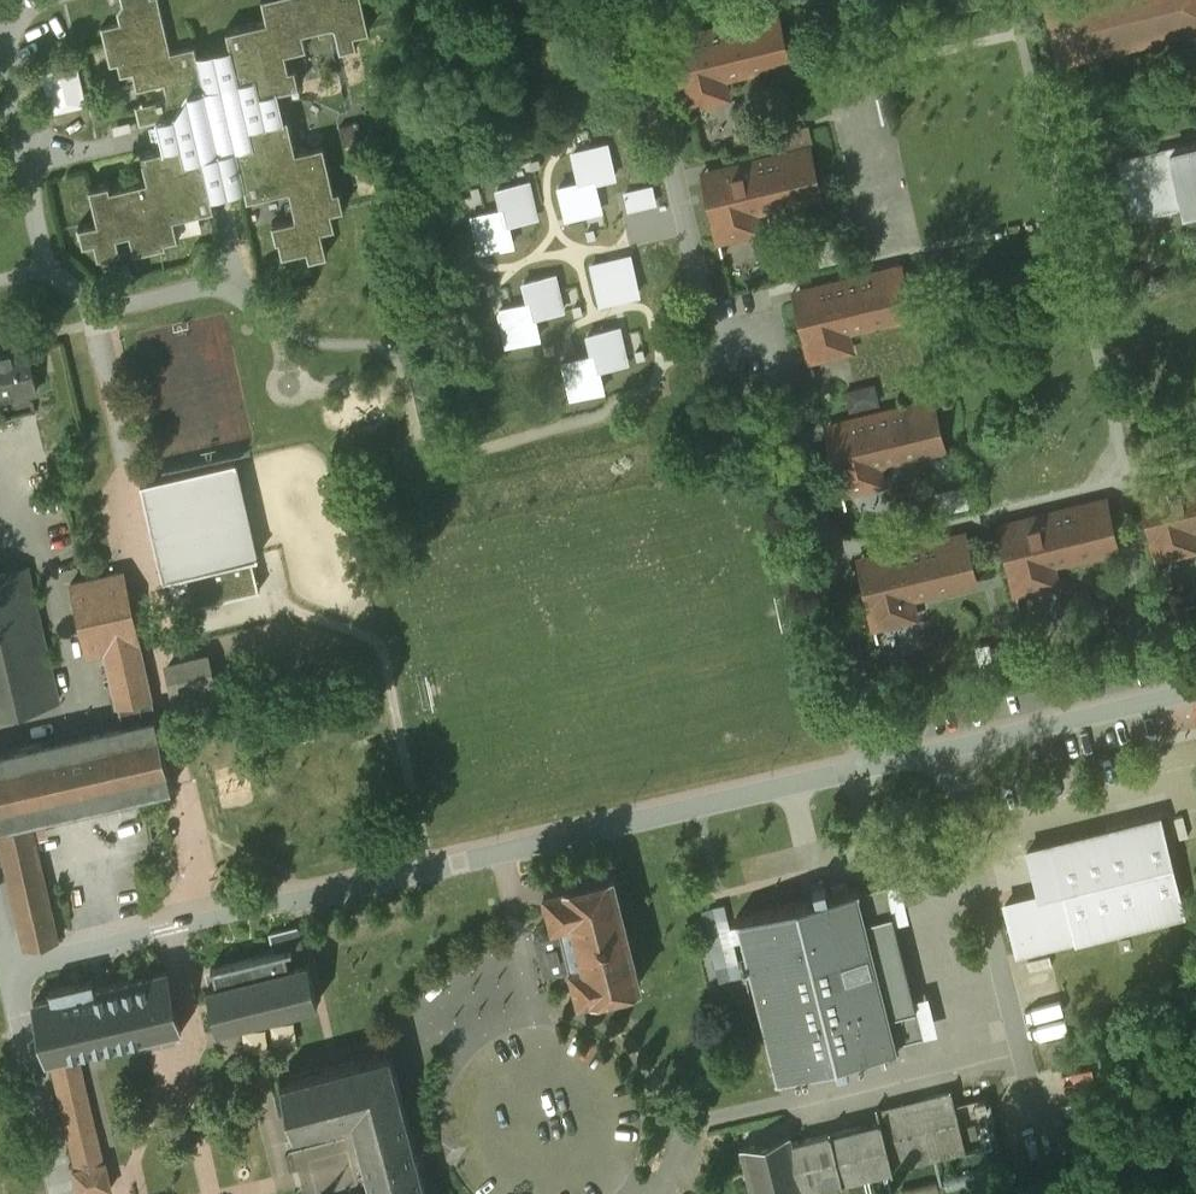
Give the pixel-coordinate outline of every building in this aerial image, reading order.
[(198,54),(196,44),(172,49),(161,0),(123,0),(123,3),(119,9),(121,20),(102,24),(111,63),(119,61),(122,73),(134,70),(138,87),(165,81),(168,95),(136,102),(141,121),(157,117),(159,122),(150,124),(154,141),(162,139),(164,144),(142,149),(148,176),(111,184),(110,179),(90,183),(98,217),(80,222),(81,226),(78,227),(80,236),(83,235),(84,240),(95,238),(99,253),(122,248),(118,232),(130,229),(135,248),(155,244),(156,246),(164,244),(164,242),(167,241),(166,236),(179,233),(175,214),(215,205),(213,193),(245,186),(248,198),(291,188),(297,214),(296,216),(273,221),(277,239),(280,238),(283,253),(286,252),(287,255),(296,253),(295,250),(308,248),(310,257),(315,256),(315,259),(324,257),(323,254),(328,253),(322,228),(336,225),(333,209),(345,207),(340,187),(335,188),(324,142),(297,149),(289,115),(285,116),(278,89),(300,84),(296,65),(289,67),(286,51),(307,46),(304,30),(334,24),(335,24),(341,49),(358,45),(355,33),(370,29),(364,0),(263,0),(267,19),(227,29),(231,46),(198,54)] [(953,10),(982,5),(981,0),(952,0),(953,10)] [(779,11),(698,31),(700,41),(673,47),(684,96),(712,89),(710,80),(791,61),(779,11)] [(349,139),(366,137),(363,119),(347,121),(349,139)] [(809,125),(781,132),(786,151),(811,145),(814,144),(809,125)] [(1117,158),(1130,215),(1181,204),(1183,213),(1195,210),(1195,140),(1117,158)] [(609,142),(570,150),(577,180),(557,184),(565,220),(604,211),(597,181),(617,177),(609,142)] [(786,151),(730,165),(732,174),(705,181),(716,230),(744,223),(742,214),(823,194),(811,145),(786,151)] [(470,214),(479,253),(515,244),(511,224),(539,217),(530,178),(494,186),(499,207),(470,214)] [(653,183),(623,190),(627,209),(657,203),(653,183)] [(834,229),(814,234),(821,262),(841,258),(834,229)] [(632,252),(589,262),(599,303),(641,294),(632,252)] [(902,264),(821,284),(824,293),(796,300),(808,349),(835,342),(833,333),(914,314),(902,264)] [(558,271),(520,279),(525,300),(496,307),(505,345),(541,336),(537,317),(567,310),(558,271)] [(924,316),(905,320),(912,349),(931,344),(924,316)] [(560,359),(569,398),(606,390),(601,370),(630,363),(621,324),(585,332),(589,352),(560,359)] [(0,354),(0,397),(38,388),(28,347),(0,354)] [(882,378),(852,386),(858,407),(888,399),(882,378)] [(934,398),(853,417),(855,427),(828,433),(840,482),(868,476),(865,466),(946,447),(934,398)] [(196,568),(272,553),(252,456),(156,475),(179,590),(199,585),(196,568)] [(1168,483),(1170,492),(1142,499),(1154,548),(1182,541),(1180,532),(1195,528),(1195,476),(1168,483)] [(965,485),(937,491),(941,511),(969,505),(965,485)] [(1108,497),(1027,517),(1029,526),(1001,533),(1013,582),(1041,575),(1038,566),(1119,547),(1108,497)] [(966,531),(885,551),(888,560),(860,566),(872,616),(900,609),(897,600),(978,580),(966,531)] [(0,571),(0,713),(58,700),(27,568),(28,567),(27,565),(0,571)] [(0,750),(0,826),(32,819),(173,787),(157,715),(125,571),(71,582),(87,653),(106,649),(123,723),(0,750)] [(1019,638),(991,645),(996,665),(1024,658),(1019,638)] [(210,651),(165,661),(176,711),(221,700),(210,651)] [(1036,893),(1002,901),(1015,957),(1075,942),(1170,919),(1178,917),(1185,915),(1173,866),(1160,814),(1025,847),(1036,893)] [(0,826),(0,837),(25,946),(61,938),(32,819),(0,826)] [(613,872),(544,889),(553,923),(554,926),(535,931),(544,968),(568,962),(579,998),(641,983),(632,946),(631,943),(630,939),(629,934),(613,872)] [(817,897),(736,917),(776,1077),(835,1062),(838,1072),(849,1069),(847,1059),(900,1046),(860,886),(828,894),(826,885),(814,888),(817,897)] [(274,951),(211,966),(212,968),(213,968),(217,982),(207,985),(217,1027),(318,1002),(317,1002),(318,1001),(308,958),(296,961),(293,948),(303,945),(298,926),(269,932),(274,951)] [(167,971),(95,987),(93,978),(85,980),(82,980),(51,988),(54,997),(36,1001),(48,1055),(50,1055),(78,1048),(179,1025),(167,971)] [(78,1048),(50,1055),(76,1167),(74,1167),(81,1193),(112,1187),(106,1160),(104,1161),(78,1048)] [(281,1078),(282,1079),(281,1079),(294,1128),(295,1129),(352,1114),(373,1193),(429,1193),(391,1049),(281,1078)] [(879,1121),(793,1141),(805,1190),(825,1186),(967,1151),(955,1103),(952,1089),(876,1108),(879,1121)] [(989,1095),(955,1103),(967,1151),(967,1152),(1001,1143),(989,1095)] [(744,1147),(741,1147),(752,1193),(792,1193),(805,1191),(805,1190),(793,1141),(791,1137),(791,1135),(788,1135),(788,1136),(744,1147)] [(987,1165),(944,1175),(948,1190),(991,1179),(987,1165)] [(902,1186),(903,1193),(929,1193),(940,1191),(937,1178),(902,1186)]
